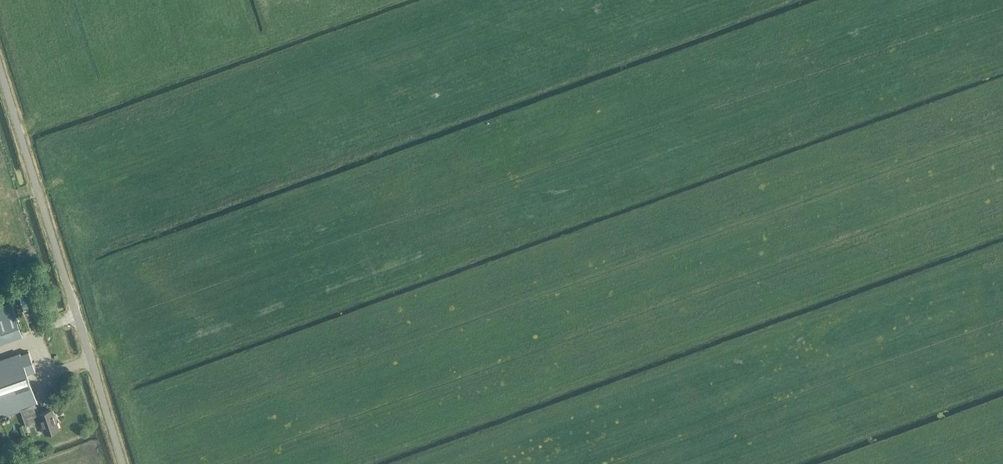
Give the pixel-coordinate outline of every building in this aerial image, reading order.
[(24,290),(13,294),(19,310),(27,307),(25,301),(27,300),(24,290)] [(11,301),(0,305),(0,331),(3,340),(22,333),(11,301)] [(0,362),(0,414),(19,408),(25,425),(40,420),(44,434),(58,429),(51,409),(38,414),(34,403),(36,402),(20,355),(0,362)]
